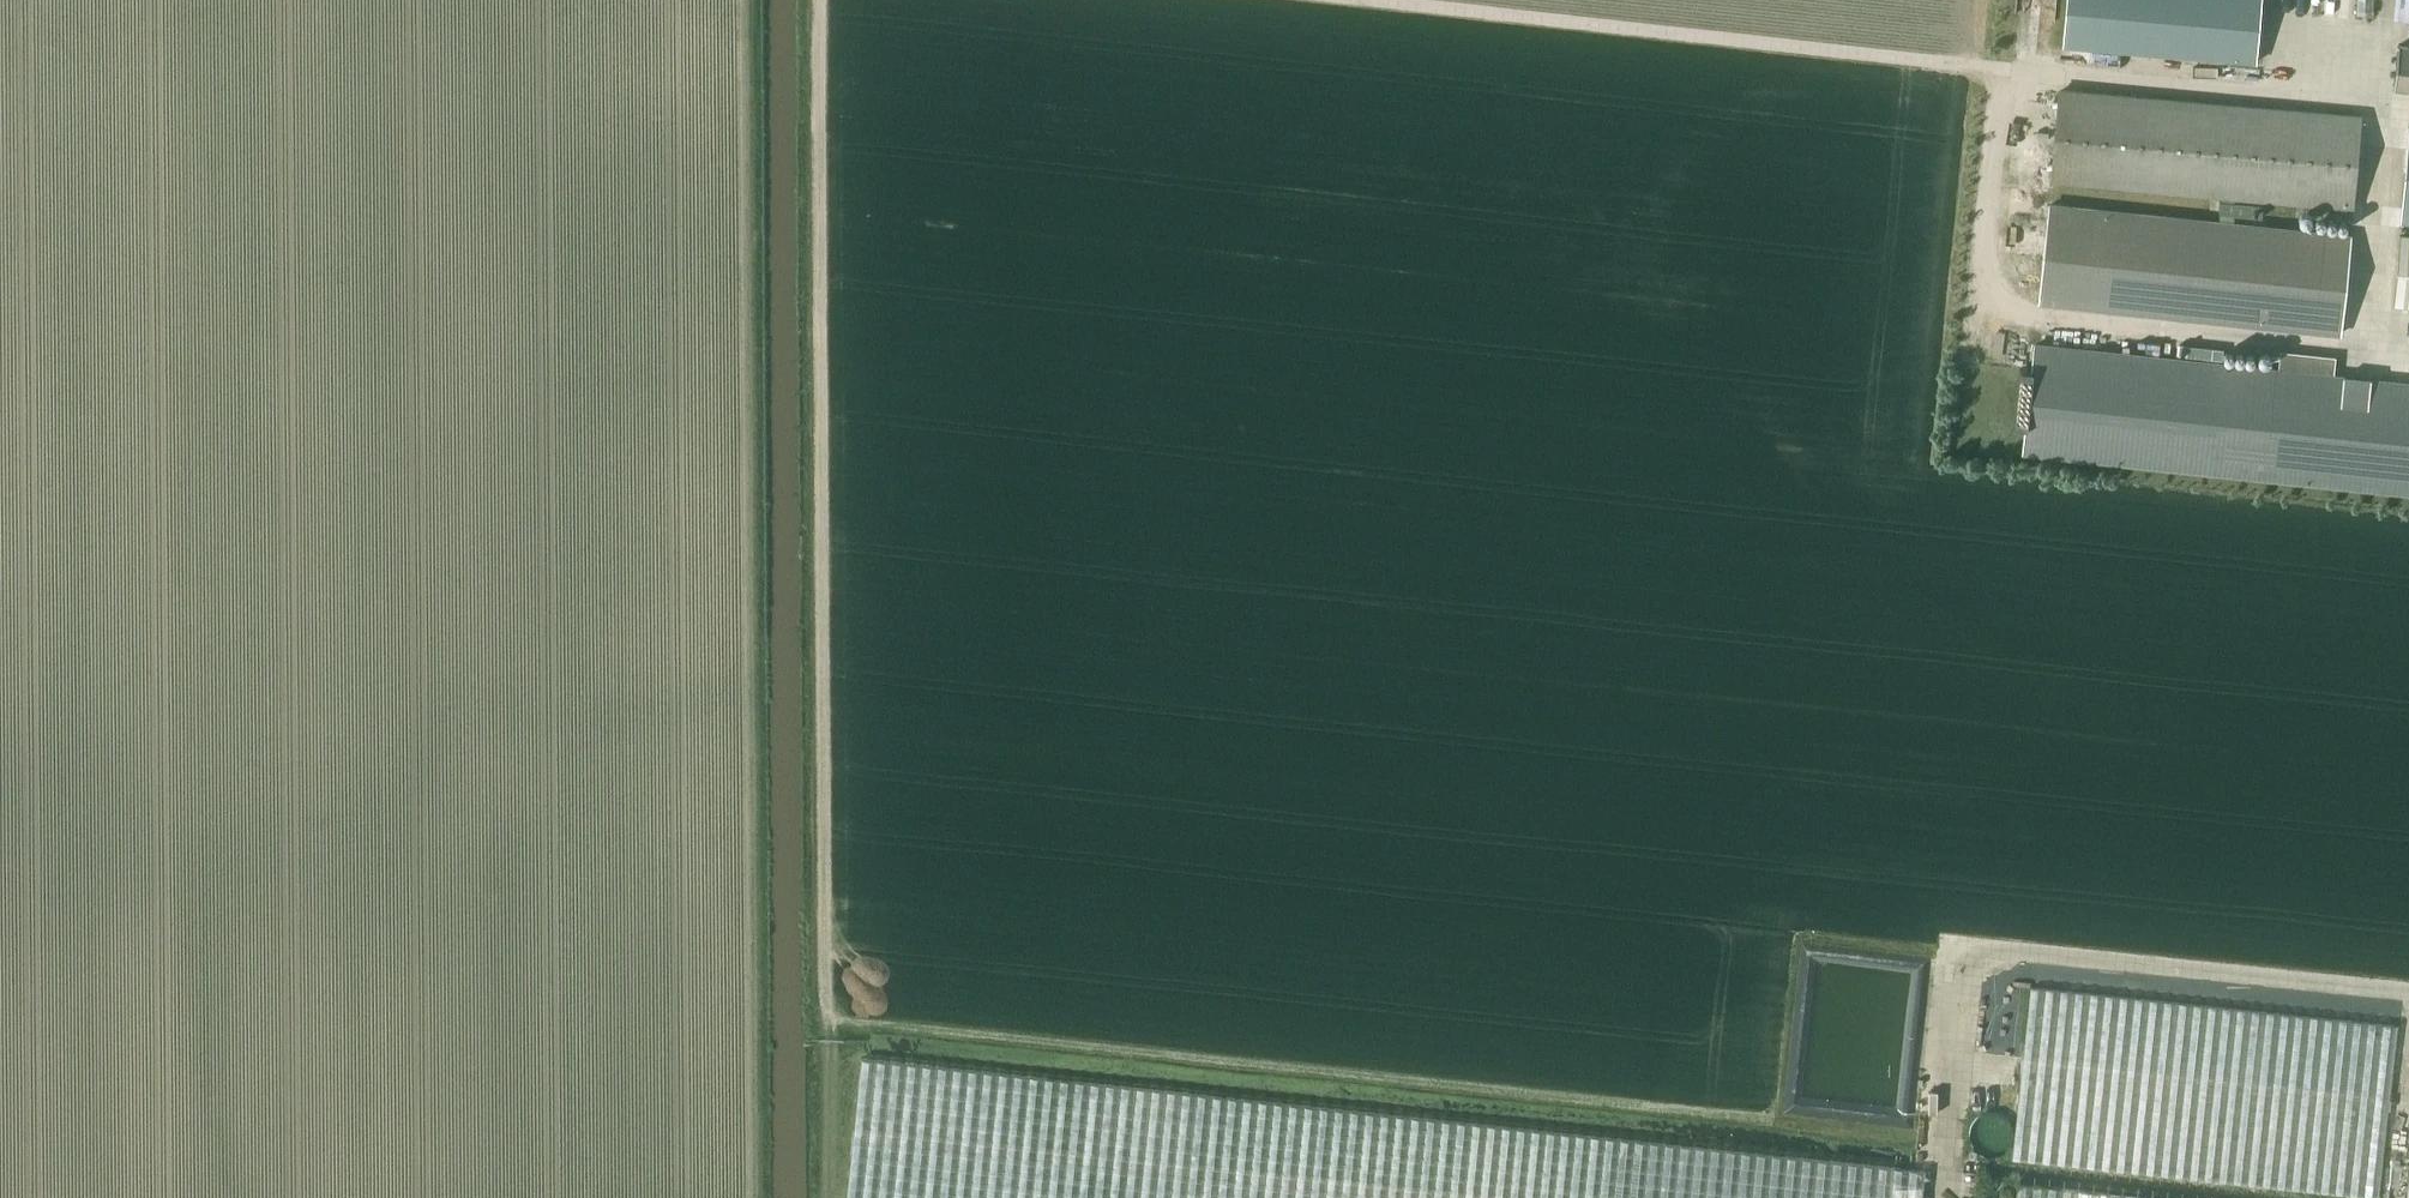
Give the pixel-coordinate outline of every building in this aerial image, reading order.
[(2060,48),(2257,65),(2262,0),(2064,0),(2060,48)] [(2398,45),(2393,88),(2408,90),(2408,46),(2398,45)] [(2361,117),(2187,101),(2060,89),(2052,178),(2353,205),(2361,117)] [(2408,221),(2408,125),(2400,221),(2408,221)] [(2262,216),(2263,204),(2219,200),(2218,212),(2262,216)] [(2350,236),(2049,204),(2039,301),(2339,333),(2350,236)] [(2408,305),(2408,235),(2399,234),(2392,304),(2408,305)] [(2289,371),(2277,370),(2034,344),(2032,369),(2019,368),(2013,425),(2026,426),(2023,451),(2408,492),(2408,384),(2332,376),(2334,357),(2291,352),(2289,371)] [(2011,1159),(2378,1196),(2397,1025),(2031,987),(2011,1159)] [(846,1197),(1922,1197),(1925,1171),(861,1058),(846,1197)] [(2018,1184),(2016,1197),(2148,1197),(2018,1184)]
